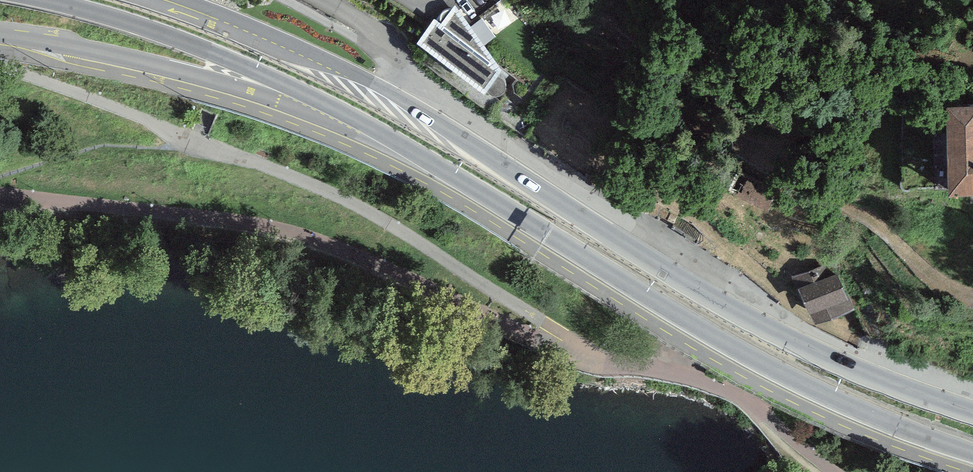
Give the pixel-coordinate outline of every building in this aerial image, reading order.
[(502,66),(454,2),(451,7),(449,7),(447,8),(444,9),(442,12),(438,17),(434,15),(417,37),(485,87),(487,85),(490,88),(494,90),(500,90),(503,88),(505,84),(505,82),(505,77),(503,75),(498,70),(502,66)] [(950,100),(951,180),(972,180),(972,99),(950,100)] [(825,265),(799,276),(817,317),(850,304),(838,275),(830,278),(825,265)]
